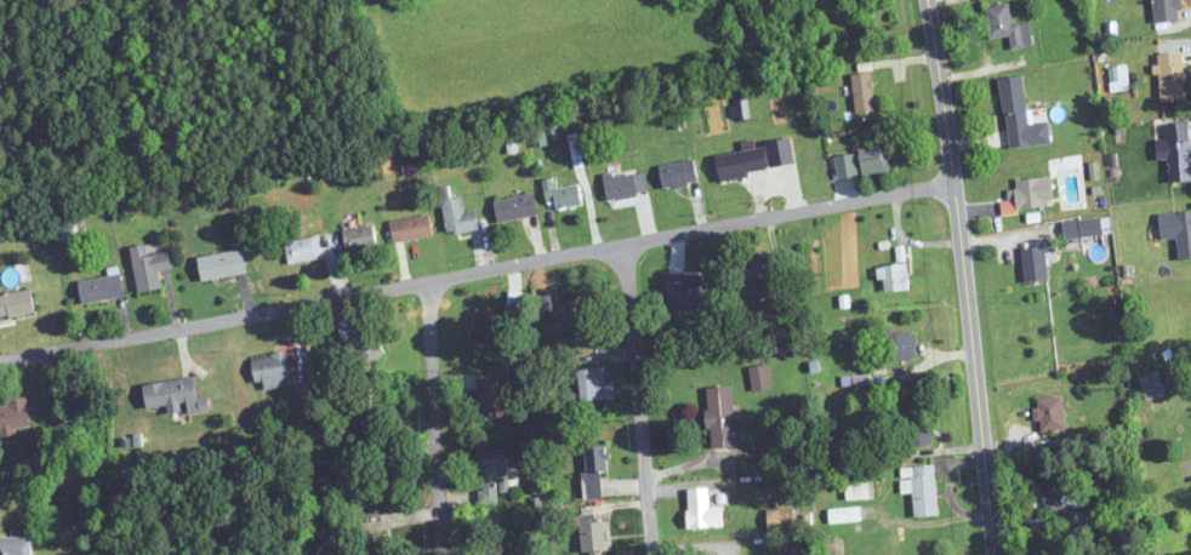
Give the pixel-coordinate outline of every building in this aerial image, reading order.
[(1154,22),(1180,21),(1179,0),(1153,0),(1154,22)] [(1012,49),(1034,46),(1030,23),(1012,26),(1009,3),(986,6),(991,39),(1010,36),(1012,49)] [(1161,102),(1187,101),(1186,53),(1160,54),(1161,102)] [(856,113),(876,111),(871,73),(852,75),(856,113)] [(1000,79),(1009,148),(1052,143),(1050,122),(1030,125),(1024,76),(1000,79)] [(1169,183),(1190,182),(1190,146),(1190,123),(1165,125),(1169,183)] [(889,172),(884,145),(858,150),(863,176),(889,172)] [(763,148),(715,156),(720,181),(768,172),(763,148)] [(662,190),(698,185),(695,161),(659,166),(662,190)] [(635,200),(637,176),(607,173),(605,196),(635,200)] [(1002,204),(1003,211),(1055,206),(1052,176),(1015,180),(1017,202),(1002,204)] [(559,191),(553,178),(542,183),(550,202),(554,201),(559,213),(583,201),(575,183),(559,191)] [(480,228),(476,209),(466,212),(462,196),(452,199),(449,186),(439,188),(449,235),(480,228)] [(494,201),(498,223),(539,216),(535,193),(494,201)] [(1179,260),(1190,259),(1190,212),(1174,214),(1179,260)] [(394,244),(434,236),(430,214),(390,221),(394,244)] [(1065,239),(1103,235),(1101,218),(1063,222),(1065,239)] [(343,232),(348,252),(378,245),(373,225),(343,232)] [(285,241),(288,263),(323,259),(320,237),(285,241)] [(1048,281),(1046,260),(1056,259),(1054,239),(1021,242),(1025,283),(1048,281)] [(139,292),(162,288),(160,272),(172,270),(169,252),(149,256),(148,245),(131,248),(139,292)] [(203,282),(247,273),(242,250),(199,258),(203,282)] [(774,253),(742,259),(746,281),(778,275),(774,253)] [(881,292),(910,289),(907,264),(879,266),(881,292)] [(672,299),(688,305),(682,320),(694,324),(703,302),(696,299),(701,284),(681,276),(672,299)] [(79,279),(81,302),(124,299),(123,277),(79,279)] [(34,315),(32,291),(0,294),(0,318),(34,315)] [(590,326),(574,300),(555,312),(572,338),(590,326)] [(493,344),(501,319),(479,312),(470,337),(493,344)] [(336,324),(359,368),(386,354),(372,328),(356,336),(346,318),(336,324)] [(914,328),(884,333),(889,363),(918,358),(914,328)] [(253,358),(260,391),(294,384),(287,351),(253,358)] [(771,389),(769,365),(750,367),(753,390),(771,389)] [(606,383),(605,368),(578,370),(581,401),(615,398),(614,382),(606,383)] [(1164,396),(1160,372),(1141,376),(1146,400),(1164,396)] [(478,374),(478,418),(503,418),(503,374),(478,374)] [(144,385),(148,408),(168,405),(169,415),(186,413),(187,414),(211,411),(209,396),(198,398),(194,377),(144,385)] [(707,387),(709,447),(735,446),(734,387),(707,387)] [(1039,432),(1066,430),(1064,396),(1036,398),(1039,432)] [(0,403),(0,433),(32,428),(27,400),(0,403)] [(908,445),(932,444),(931,418),(907,419),(908,445)] [(585,499),(603,498),(602,475),(608,475),(607,445),(583,445),(585,499)] [(510,491),(508,449),(479,450),(480,503),(497,502),(497,491),(510,491)] [(901,493),(914,492),(915,517),(938,516),(936,466),(900,467),(901,493)] [(1048,472),(1048,510),(1070,510),(1070,472),(1048,472)] [(868,498),(868,484),(847,484),(847,498),(868,498)] [(710,489),(688,489),(688,528),(724,528),(724,508),(710,508),(710,489)] [(768,509),(768,531),(794,531),(794,509),(768,509)] [(586,554),(606,554),(609,554),(602,512),(580,516),(586,554)] [(32,537),(0,537),(0,554),(32,554),(32,537)]
